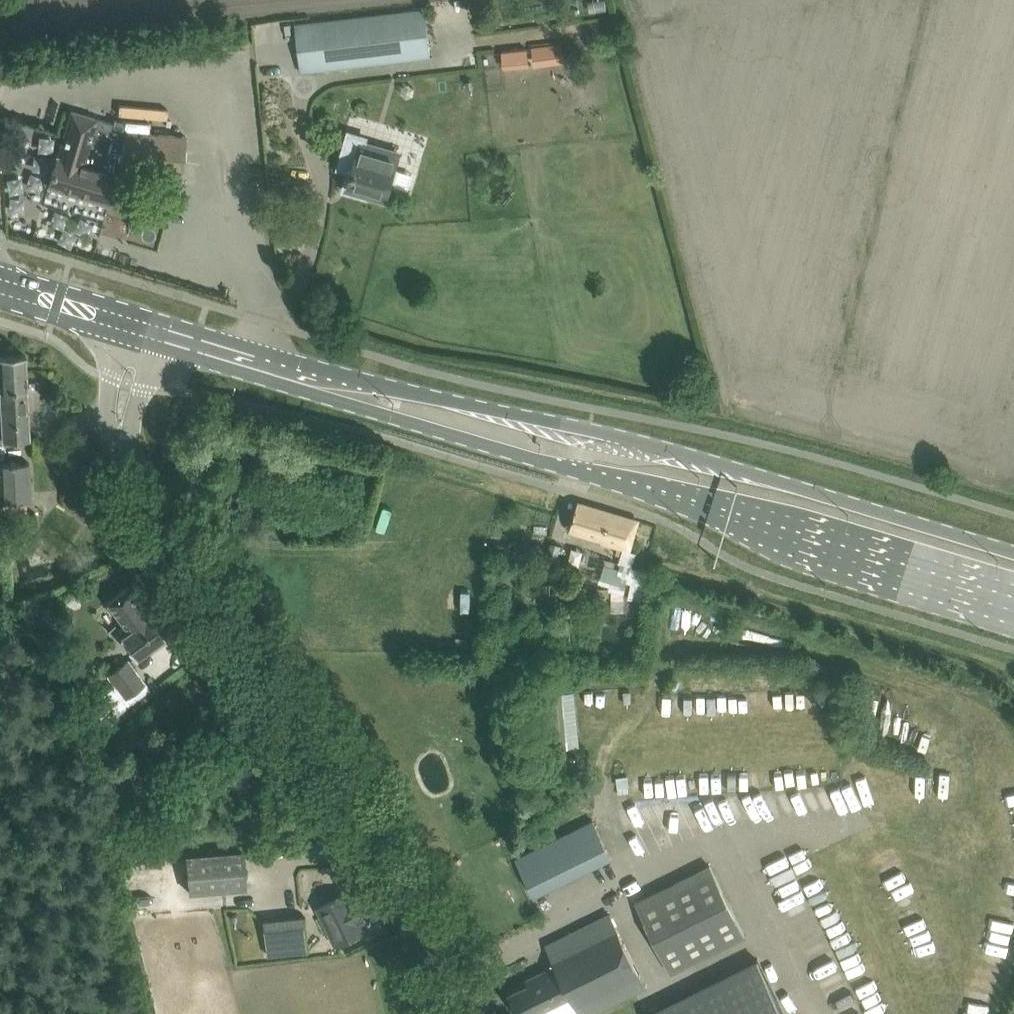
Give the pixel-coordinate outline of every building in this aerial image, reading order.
[(295,24),(301,72),(430,57),(424,8),(295,24)] [(71,110),(65,128),(48,185),(108,203),(118,174),(121,172),(182,177),(186,136),(150,133),(150,124),(115,122),(113,123),(90,116),(71,110)] [(349,132),(339,167),(349,171),(344,190),(367,197),(368,191),(386,196),(389,182),(406,187),(410,174),(393,169),(398,153),(380,147),(364,142),(366,137),(349,132)] [(107,233),(131,238),(136,211),(113,206),(107,233)] [(162,242),(164,219),(142,217),(140,240),(162,242)] [(2,441),(30,439),(25,354),(0,356),(0,406),(2,441)] [(0,463),(0,500),(31,498),(29,461),(0,463)] [(622,550),(628,552),(632,539),(638,520),(578,502),(576,508),(575,507),(575,509),(576,510),(569,531),(600,541),(600,543),(622,550)] [(605,564),(600,582),(626,589),(636,555),(628,552),(622,550),(617,567),(605,564)] [(128,586),(105,603),(126,631),(120,636),(135,657),(164,635),(128,586)] [(106,675),(124,700),(146,683),(127,659),(106,675)] [(561,745),(578,744),(576,691),(560,692),(561,745)] [(593,820),(534,849),(516,858),(535,895),(611,858),(593,820)] [(184,854),(187,894),(244,889),(241,849),(184,854)] [(710,864),(636,899),(669,966),(671,965),(673,969),(744,934),(710,864)] [(318,904),(332,936),(334,941),(365,928),(363,922),(385,912),(374,886),(352,896),(349,889),(318,904)] [(264,919),(268,956),(309,952),(304,915),(264,919)] [(612,915),(565,938),(547,947),(558,970),(548,975),(545,970),(527,979),(530,984),(510,994),(520,1013),(530,1013),(570,994),(580,1013),(585,1013),(646,983),(612,915)] [(758,958),(648,1013),(785,1013),(758,958)]
